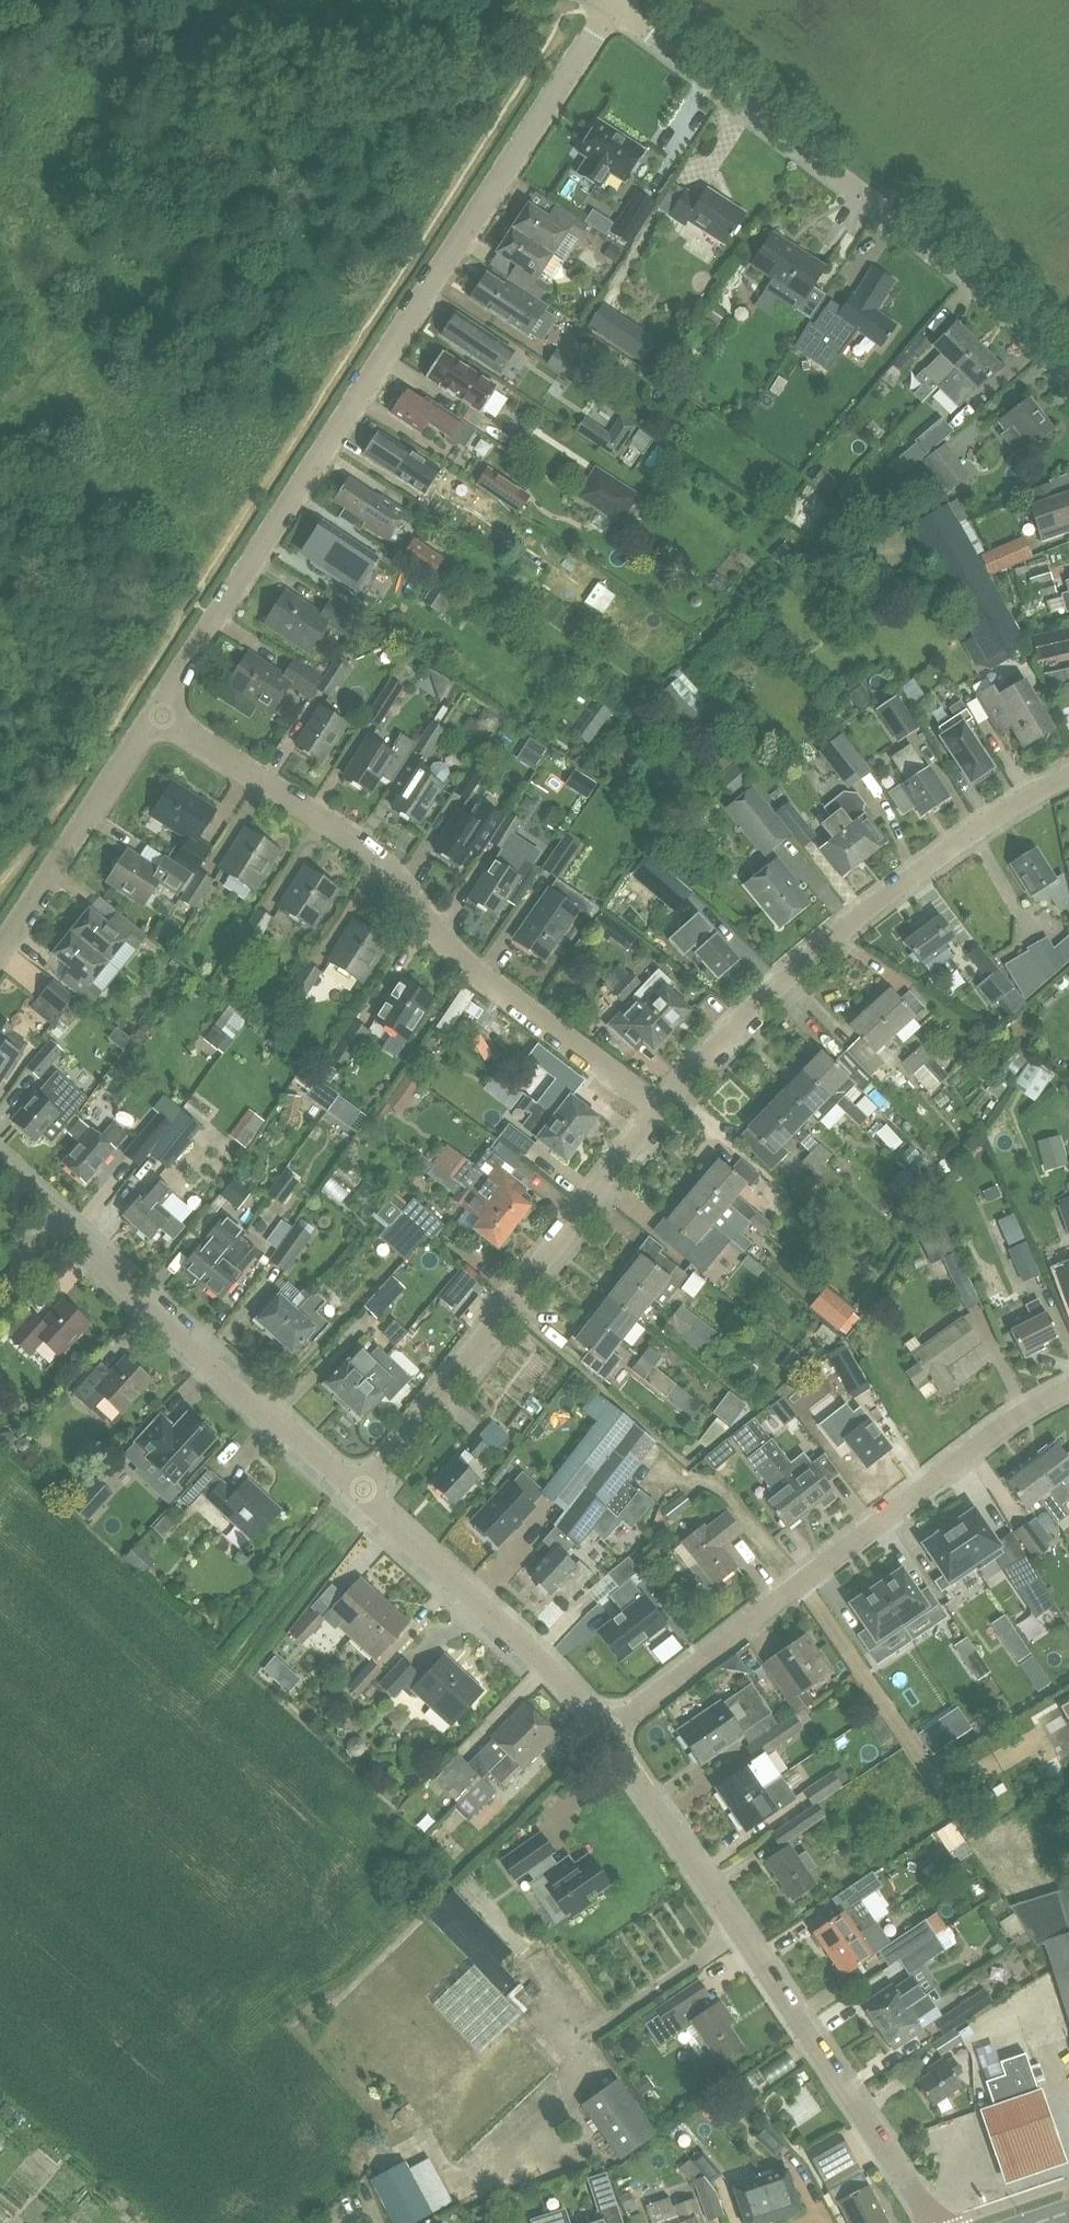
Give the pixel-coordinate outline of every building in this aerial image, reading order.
[(578,152),(623,182),(643,151),(598,121),(578,152)] [(671,216),(683,223),(686,219),(724,243),(743,213),(708,191),(701,201),(686,192),(671,216)] [(636,193),(611,231),(628,243),(654,204),(636,193)] [(528,204),(512,229),(553,255),(568,232),(578,239),(587,226),(555,205),(548,216),(528,204)] [(600,218),(593,230),(603,236),(611,224),(600,218)] [(553,255),(512,229),(497,253),(516,265),(508,278),(526,290),(540,298),(549,284),(538,278),(553,255)] [(753,266),(774,279),(768,290),(809,316),(822,295),(811,288),(824,267),(773,234),(753,266)] [(622,252),(610,245),(604,255),(616,262),(622,252)] [(828,371),(858,329),(881,344),(894,325),(874,311),(893,282),(872,269),(854,295),(852,294),(842,309),(831,300),(814,325),(809,322),(794,345),(828,371)] [(472,299),(527,334),(546,306),(508,281),(507,282),(510,284),(508,288),(488,275),(484,280),(481,278),(472,291),(476,293),(472,299)] [(592,284),(582,286),(584,297),(594,296),(592,284)] [(704,316),(718,325),(726,311),(712,302),(704,316)] [(642,363),(657,340),(602,304),(587,327),(642,363)] [(457,314),(443,335),(470,354),(471,354),(495,371),(497,369),(514,381),(520,371),(503,359),(504,357),(508,350),(485,334),(457,314)] [(924,369),(915,378),(930,393),(936,387),(976,345),(955,324),(933,347),(941,354),(926,370),(924,369)] [(893,367),(903,375),(930,343),(920,334),(893,367)] [(976,345),(936,387),(957,407),(998,365),(976,345)] [(426,377),(439,385),(439,386),(454,396),(455,395),(481,412),(498,387),(443,351),(426,377)] [(555,351),(547,365),(577,382),(585,368),(555,351)] [(676,373),(670,381),(684,389),(689,381),(676,373)] [(777,396),(786,381),(778,377),(769,391),(777,396)] [(393,414),(421,433),(428,423),(449,437),(457,424),(409,391),(393,414)] [(998,421),(1006,431),(1012,427),(1029,449),(1054,429),(1028,397),(998,421)] [(942,416),(914,438),(926,453),(937,444),(953,430),(942,416)] [(609,434),(585,418),(576,431),(600,447),(609,434)] [(469,423),(455,437),(468,450),(482,437),(469,423)] [(366,454),(395,474),(400,466),(413,475),(422,462),(408,453),(409,451),(381,432),(366,454)] [(923,460),(946,491),(967,474),(945,443),(923,460)] [(908,468),(917,460),(909,450),(900,459),(908,468)] [(637,493),(596,467),(580,492),(621,519),(637,493)] [(447,499),(467,503),(471,481),(451,477),(447,499)] [(362,525),(387,540),(404,512),(349,479),(336,501),(345,507),(340,517),(360,529),(362,525)] [(1028,491),(1034,505),(1043,530),(1053,527),(1068,521),(1068,493),(1057,497),(1051,482),(1028,491)] [(502,485),(494,496),(516,512),(524,500),(502,485)] [(863,497),(858,492),(847,503),(853,508),(863,497)] [(957,498),(947,504),(957,523),(965,519),(968,517),(957,498)] [(835,504),(819,527),(830,535),(846,512),(835,504)] [(908,525),(983,660),(1023,639),(947,504),(908,525)] [(378,558),(322,522),(318,527),(319,527),(306,547),(316,554),(310,564),(345,587),(352,577),(361,583),(377,560),(378,558)] [(443,558),(412,537),(400,556),(430,576),(443,558)] [(1004,542),(982,551),(988,567),(1010,557),(1004,542)] [(785,543),(772,555),(783,568),(797,556),(785,543)] [(543,569),(523,556),(516,567),(535,581),(543,569)] [(865,567),(883,589),(895,578),(877,557),(865,567)] [(599,590),(606,576),(574,562),(568,576),(599,590)] [(1013,569),(1022,600),(1056,591),(1047,564),(1028,570),(1027,565),(1013,569)] [(1060,594),(1066,613),(1068,612),(1068,579),(1064,581),(1067,592),(1060,594)] [(434,586),(423,602),(437,611),(448,595),(434,586)] [(307,651),(325,623),(348,638),(360,619),(329,598),(319,612),(285,591),(264,624),(307,651)] [(1020,614),(1025,619),(1032,618),(1034,610),(1029,605),(1022,607),(1020,614)] [(1068,652),(1068,629),(1032,638),(1038,660),(1068,652)] [(292,660),(283,675),(248,653),(227,686),(270,713),(288,685),(309,697),(313,692),(316,689),(323,677),(292,660)] [(333,661),(323,677),(316,689),(329,697),(346,670),(333,661)] [(442,677),(436,685),(447,692),(452,683),(442,677)] [(659,693),(687,725),(705,708),(702,704),(675,679),(659,693)] [(899,687),(910,704),(923,696),(911,679),(899,687)] [(975,694),(998,735),(1003,732),(1002,731),(1005,726),(1017,734),(1023,745),(1035,738),(1042,743),(1050,730),(1023,681),(997,696),(990,685),(975,694)] [(364,720),(377,728),(402,690),(389,682),(364,720)] [(1067,684),(1056,687),(1057,693),(1064,706),(1068,704),(1068,683),(1067,684)] [(861,684),(847,694),(858,709),(872,700),(861,684)] [(876,709),(898,743),(918,728),(897,694),(876,709)] [(989,774),(987,771),(990,769),(970,738),(971,737),(963,724),(972,718),(960,701),(949,708),(954,716),(937,728),(943,736),(942,737),(954,754),(952,755),(970,782),(972,780),(975,784),(989,774)] [(296,744),(322,761),(346,723),(319,706),(296,744)] [(484,708),(482,709),(474,721),(475,723),(488,732),(489,732),(498,719),(497,717),(484,708)] [(412,751),(425,759),(443,730),(431,722),(412,751)] [(343,776),(370,793),(381,775),(391,782),(415,742),(400,733),(389,751),(368,737),(343,776)] [(820,753),(849,790),(869,771),(862,760),(842,734),(820,753)] [(546,750),(530,740),(524,749),(540,760),(546,750)] [(892,758),(907,781),(902,785),(922,814),(947,797),(927,767),(925,769),(910,746),(892,758)] [(417,768),(392,808),(417,824),(443,785),(441,784),(449,774),(448,766),(439,762),(432,763),(426,774),(417,768)] [(455,791),(468,799),(484,772),(472,764),(455,791)] [(734,766),(718,779),(731,794),(747,780),(734,766)] [(596,784),(588,779),(580,792),(588,797),(596,784)] [(195,873),(197,870),(212,847),(198,838),(216,810),(173,782),(151,815),(188,839),(174,859),(195,873)] [(792,835),(774,813),(752,785),(725,807),(765,858),(792,835)] [(843,792),(823,807),(830,816),(863,859),(884,842),(864,816),(862,814),(864,804),(855,792),(843,792)] [(434,847),(460,864),(470,849),(479,855),(504,817),(478,800),(468,816),(458,810),(434,847)] [(788,801),(774,813),(792,835),(801,847),(816,836),(788,801)] [(490,843),(503,851),(521,821),(508,813),(490,843)] [(830,816),(820,824),(833,840),(821,849),(841,875),(863,859),(830,816)] [(220,868),(254,890),(279,850),(245,828),(220,868)] [(542,869),(557,879),(581,845),(566,834),(542,869)] [(678,855),(683,842),(675,839),(664,836),(659,848),(671,852),(678,855)] [(1052,879),(1034,850),(1011,865),(1029,895),(1044,886),(1059,913),(1068,906),(1068,902),(1063,873),(1052,879)] [(163,856),(153,870),(125,852),(108,880),(145,903),(157,883),(178,896),(191,872),(163,856)] [(470,898),(496,915),(506,899),(516,906),(540,868),(524,858),(515,872),(494,859),(470,898)] [(777,860),(746,885),(778,926),(807,903),(788,879),(791,877),(777,860)] [(279,906),(313,928),(338,889),(304,867),(279,906)] [(688,888),(662,867),(653,878),(679,900),(688,888)] [(197,870),(195,873),(179,899),(194,909),(213,879),(197,870)] [(514,938),(544,960),(579,911),(549,889),(514,938)] [(89,909),(71,932),(107,963),(125,941),(134,948),(144,936),(123,918),(115,912),(106,923),(89,909)] [(234,945),(249,954),(273,918),(258,910),(247,926),(239,938),(234,945)] [(699,911),(668,939),(678,950),(683,954),(693,945),(697,950),(695,952),(717,979),(738,961),(719,939),(721,937),(708,922),(699,911)] [(618,925),(601,912),(590,926),(608,939),(618,925)] [(904,941),(920,963),(956,937),(940,916),(904,941)] [(229,931),(239,938),(247,926),(238,919),(229,931)] [(328,960),(361,982),(387,943),(354,921),(328,960)] [(71,932),(52,954),(70,969),(61,980),(92,1004),(101,993),(90,984),(107,963),(71,932)] [(1045,982),(1063,966),(1068,961),(1068,935),(1053,948),(1047,935),(1025,948),(1045,982)] [(978,945),(967,954),(987,978),(978,985),(992,1002),(1000,995),(1010,985),(999,971),(978,945)] [(287,992),(302,1001),(321,972),(306,963),(287,992)] [(621,982),(629,973),(618,964),(609,974),(621,982)] [(634,994),(635,995),(670,1030),(689,1012),(664,988),(670,982),(658,970),(634,994)] [(629,973),(621,982),(631,992),(640,983),(629,972),(629,973)] [(601,982),(612,991),(621,982),(609,974),(601,982)] [(73,996),(52,979),(40,994),(61,1011),(73,996)] [(374,1018),(408,1040),(434,1001),(399,979),(374,1018)] [(621,982),(612,991),(622,1002),(631,992),(621,982)] [(889,990),(870,1007),(894,1035),(913,1017),(923,1007),(908,990),(897,999),(889,990)] [(635,995),(606,1024),(634,1053),(645,1042),(652,1049),(670,1030),(635,995)] [(228,1007),(205,1038),(221,1049),(244,1018),(228,1007)] [(870,1007),(850,1025),(874,1052),(894,1035),(870,1007)] [(329,1057),(346,1068),(370,1030),(354,1018),(329,1057)] [(9,1063),(12,1065),(21,1053),(2,1041),(11,1027),(0,1020),(0,1077),(9,1063)] [(25,1067),(39,1080),(63,1052),(50,1039),(25,1067)] [(920,1046),(911,1054),(939,1085),(948,1076),(920,1046)] [(820,1052),(802,1071),(835,1103),(859,1126),(868,1117),(845,1096),(855,1085),(820,1052)] [(539,1066),(573,1093),(584,1079),(549,1053),(539,1066)] [(911,1054),(902,1062),(929,1093),(939,1085),(911,1054)] [(1030,1062),(1014,1084),(1026,1092),(1025,1093),(1034,1100),(1051,1076),(1030,1062)] [(336,1071),(325,1063),(317,1074),(328,1082),(336,1071)] [(784,1090),(810,1115),(817,1122),(835,1103),(802,1071),(784,1090)] [(383,1103),(399,1113),(418,1086),(403,1076),(383,1103)] [(326,1109),(337,1093),(321,1082),(310,1098),(326,1109)] [(13,1120),(23,1129),(22,1132),(30,1138),(33,1137),(35,1139),(59,1112),(58,1111),(66,1102),(46,1085),(38,1093),(37,1092),(13,1120)] [(518,1090),(509,1100),(528,1116),(537,1105),(518,1090)] [(784,1090),(766,1108),(792,1134),(810,1115),(784,1090)] [(932,1099),(940,1107),(948,1100),(941,1091),(932,1099)] [(360,1110),(337,1093),(326,1109),(349,1126),(360,1110)] [(363,1101),(366,1106),(372,1105),(374,1099),(371,1095),(365,1096),(363,1101)] [(554,1102),(546,1112),(581,1139),(597,1117),(569,1096),(561,1108),(554,1102)] [(169,1122),(136,1166),(138,1167),(146,1157),(164,1172),(191,1141),(182,1132),(195,1117),(183,1107),(171,1123),(169,1122)] [(747,1128),(738,1139),(770,1171),(787,1152),(781,1146),(792,1134),(766,1108),(747,1128)] [(249,1110),(230,1135),(245,1147),(264,1122),(249,1110)] [(157,1112),(122,1153),(136,1166),(169,1122),(157,1112)] [(546,1126),(537,1139),(564,1160),(581,1139),(546,1112),(539,1121),(546,1126)] [(67,1133),(78,1143),(62,1162),(86,1183),(115,1149),(127,1135),(112,1123),(99,1136),(79,1119),(67,1133)] [(508,1123),(498,1137),(523,1158),(534,1144),(508,1123)] [(433,1165),(462,1187),(513,1226),(529,1206),(519,1197),(525,1189),(509,1176),(515,1168),(523,1158),(498,1137),(487,1152),(491,1155),(479,1171),(447,1146),(433,1165)] [(819,1143),(811,1152),(823,1163),(831,1155),(819,1143)] [(951,1157),(957,1162),(964,1153),(958,1148),(951,1157)] [(811,1152),(802,1162),(831,1190),(840,1181),(822,1164),(823,1163),(811,1152)] [(718,1160),(701,1181),(728,1204),(764,1235),(771,1224),(736,1195),(746,1184),(718,1160)] [(931,1195),(939,1187),(913,1162),(906,1171),(931,1195)] [(284,1173),(268,1194),(281,1204),(298,1183),(284,1173)] [(212,1213),(223,1222),(235,1209),(242,1214),(255,1197),(232,1178),(225,1187),(220,1195),(224,1199),(212,1213)] [(685,1200),(712,1223),(732,1240),(757,1262),(764,1252),(720,1214),(728,1204),(701,1181),(685,1200)] [(123,1215),(150,1239),(160,1228),(173,1239),(183,1227),(156,1202),(167,1189),(159,1182),(143,1200),(139,1197),(123,1215)] [(929,1197),(914,1183),(903,1195),(918,1209),(929,1197)] [(986,1202),(1000,1196),(995,1185),(981,1191),(986,1202)] [(453,1198),(481,1220),(474,1229),(498,1247),(513,1226),(462,1187),(453,1198)] [(390,1199),(404,1211),(410,1205),(396,1193),(390,1199)] [(191,1227),(202,1215),(180,1195),(169,1207),(191,1227)] [(393,1224),(404,1212),(390,1199),(379,1211),(393,1224)] [(404,1211),(413,1220),(433,1238),(444,1227),(415,1200),(410,1205),(404,1211)] [(685,1200),(667,1221),(694,1244),(712,1223),(685,1200)] [(1068,1236),(1068,1235),(1068,1201),(1057,1206),(1068,1236)] [(894,1213),(894,1220),(899,1225),(908,1216),(899,1208),(894,1213)] [(295,1223),(311,1235),(315,1228),(300,1217),(295,1223)] [(183,1267),(201,1282),(221,1258),(214,1252),(228,1235),(217,1227),(204,1243),(203,1243),(183,1267)] [(942,1227),(918,1238),(924,1250),(948,1240),(942,1227)] [(274,1259),(286,1268),(305,1241),(293,1232),(274,1259)] [(221,1258),(201,1282),(220,1298),(240,1274),(239,1273),(257,1252),(239,1237),(230,1247),(233,1249),(229,1254),(226,1252),(221,1258)] [(1039,1273),(1024,1242),(1009,1249),(1024,1280),(1039,1273)] [(979,1302),(956,1252),(943,1259),(966,1308),(979,1302)] [(640,1256),(624,1276),(652,1299),(658,1304),(662,1307),(687,1275),(659,1253),(652,1265),(640,1256)] [(450,1283),(464,1294),(475,1281),(461,1269),(450,1283)] [(1063,1289),(1068,1287),(1068,1269),(1057,1273),(1063,1289)] [(681,1289),(693,1298),(705,1282),(693,1272),(681,1289)] [(624,1276),(608,1297),(636,1320),(652,1299),(624,1276)] [(384,1287),(366,1308),(376,1318),(395,1298),(384,1287)] [(314,1291),(295,1312),(274,1336),(291,1352),(303,1338),(311,1344),(329,1324),(317,1312),(326,1301),(314,1291)] [(818,1311),(840,1330),(854,1313),(832,1294),(818,1311)] [(256,1320),(274,1336),(295,1312),(278,1296),(256,1320)] [(608,1297),(592,1318),(620,1341),(636,1320),(608,1297)] [(29,1314),(10,1335),(24,1350),(30,1355),(35,1350),(43,1341),(59,1355),(88,1324),(62,1300),(40,1324),(29,1314)] [(1009,1332),(1019,1350),(1021,1355),(1022,1354),(1024,1359),(1044,1349),(1041,1345),(1057,1337),(1045,1313),(1044,1314),(1037,1300),(1026,1306),(1033,1319),(1009,1332)] [(682,1305),(673,1316),(709,1345),(718,1334),(682,1305)] [(4,1329),(10,1335),(29,1314),(23,1308),(4,1329)] [(404,1310),(382,1333),(393,1344),(415,1321),(404,1310)] [(673,1316),(665,1326),(702,1355),(709,1345),(673,1316)] [(906,1374),(918,1390),(929,1382),(937,1392),(953,1380),(945,1369),(981,1343),(962,1317),(919,1347),(927,1357),(917,1365),(906,1374)] [(592,1318),(576,1339),(574,1341),(588,1352),(580,1363),(605,1382),(622,1359),(612,1352),(620,1341),(592,1318)] [(829,1343),(836,1335),(822,1324),(815,1332),(829,1343)] [(813,1366),(828,1386),(840,1379),(852,1399),(870,1389),(844,1345),(825,1356),(826,1356),(813,1366)] [(648,1347),(640,1357),(653,1367),(661,1357),(648,1347)] [(324,1383),(323,1385),(332,1393),(333,1391),(342,1399),(367,1374),(374,1365),(356,1348),(324,1382),(324,1383)] [(779,1364),(790,1372),(802,1356),(791,1349),(779,1364)] [(113,1373),(106,1381),(94,1371),(73,1394),(91,1411),(104,1397),(121,1413),(139,1394),(138,1393),(150,1379),(126,1357),(113,1372),(113,1373)] [(640,1357),(633,1367),(646,1377),(647,1376),(653,1367),(640,1357)] [(367,1374),(342,1399),(353,1410),(352,1412),(360,1420),(362,1418),(363,1418),(394,1384),(374,1365),(367,1374)] [(647,1376),(671,1395),(676,1389),(666,1382),(668,1379),(653,1367),(647,1376)] [(794,1385),(781,1396),(789,1406),(802,1394),(794,1385)] [(746,1406),(728,1392),(715,1408),(733,1422),(746,1406)] [(541,1494),(530,1508),(552,1526),(633,1425),(604,1399),(596,1393),(582,1412),(586,1415),(577,1427),(587,1435),(557,1474),(555,1472),(548,1466),(532,1486),(541,1494)] [(524,1404),(538,1415),(544,1406),(531,1396),(524,1404)] [(781,1398),(769,1408),(784,1426),(796,1416),(789,1406),(781,1396),(780,1397),(781,1398)] [(830,1426),(842,1442),(845,1439),(867,1466),(888,1450),(866,1423),(862,1426),(850,1410),(830,1426)] [(212,1436),(214,1433),(204,1423),(201,1426),(187,1414),(174,1428),(169,1424),(162,1431),(154,1423),(124,1455),(140,1469),(149,1460),(174,1482),(187,1468),(190,1471),(202,1458),(198,1455),(214,1438),(212,1436)] [(456,1460),(433,1486),(442,1495),(442,1499),(448,1504),(452,1503),(454,1505),(478,1479),(465,1467),(487,1444),(495,1452),(508,1438),(491,1422),(478,1436),(456,1460)] [(537,1437),(543,1430),(537,1424),(530,1432),(537,1437)] [(552,1551),(530,1575),(540,1584),(538,1587),(546,1595),(548,1592),(551,1594),(576,1568),(564,1557),(575,1546),(577,1548),(593,1531),(604,1541),(621,1522),(631,1529),(654,1502),(639,1490),(637,1492),(626,1482),(655,1442),(633,1425),(552,1526),(553,1526),(554,1527),(541,1541),(552,1551)] [(743,1426),(736,1432),(754,1454),(750,1457),(760,1471),(771,1462),(760,1449),(743,1426)] [(771,1440),(760,1449),(771,1462),(782,1454),(771,1440)] [(738,1441),(713,1452),(720,1468),(745,1457),(738,1441)] [(1061,1503),(1068,1498),(1068,1453),(1065,1456),(1056,1445),(1031,1464),(1061,1503)] [(803,1453),(778,1472),(808,1512),(833,1492),(812,1464),(811,1462),(803,1453)] [(245,1480),(256,1463),(247,1457),(235,1474),(245,1480)] [(1061,1503),(1031,1464),(1005,1483),(1025,1509),(1039,1499),(1057,1523),(1068,1515),(1061,1504),(1061,1503)] [(779,1489),(764,1501),(786,1529),(808,1512),(778,1472),(771,1478),(779,1489)] [(97,1480),(73,1506),(86,1518),(110,1492),(97,1480)] [(234,1494),(222,1483),(207,1498),(252,1540),(280,1510),(247,1480),(234,1494)] [(469,1520),(473,1523),(472,1528),(480,1536),(485,1535),(495,1544),(531,1506),(505,1482),(469,1520)] [(201,1493),(191,1484),(179,1497),(189,1506),(201,1493)] [(682,1494),(661,1510),(669,1520),(690,1504),(682,1494)] [(705,1590),(713,1583),(714,1585),(737,1567),(722,1549),(742,1533),(726,1513),(706,1529),(704,1526),(681,1543),(690,1554),(681,1561),(705,1590)] [(951,1531),(979,1572),(977,1572),(979,1575),(1000,1561),(1029,1604),(1046,1592),(1013,1535),(997,1545),(976,1514),(971,1517),(968,1513),(951,1525),(954,1529),(951,1531)] [(154,1527),(163,1535),(173,1524),(164,1516),(154,1527)] [(1014,1530),(1034,1557),(1046,1548),(1026,1521),(1014,1530)] [(951,1531),(947,1533),(945,1530),(929,1541),(931,1544),(926,1548),(946,1578),(937,1584),(944,1595),(977,1572),(979,1572),(951,1531)] [(529,1556),(538,1542),(527,1534),(517,1548),(529,1556)] [(124,1558),(143,1575),(155,1561),(137,1543),(124,1558)] [(588,1593),(596,1603),(617,1587),(618,1588),(620,1587),(631,1577),(640,1571),(628,1557),(607,1575),(608,1576),(588,1593)] [(580,1562),(567,1592),(583,1600),(597,1569),(580,1562)] [(875,1587),(901,1624),(936,1600),(924,1583),(914,1590),(898,1566),(895,1568),(894,1565),(882,1573),(883,1576),(872,1583),(875,1587)] [(327,1616),(350,1637),(383,1601),(360,1579),(327,1616)] [(868,1652),(903,1628),(901,1624),(875,1587),(865,1594),(862,1590),(850,1598),(853,1602),(850,1604),(866,1628),(856,1635),(868,1652)] [(383,1601),(350,1637),(375,1659),(408,1623),(383,1601)] [(599,1633),(619,1659),(650,1635),(637,1618),(644,1613),(636,1604),(599,1633)] [(290,1635),(301,1646),(324,1620),(313,1610),(290,1635)] [(1030,1650),(1016,1629),(1003,1638),(1017,1659),(1030,1650)] [(812,1702),(803,1689),(830,1671),(805,1634),(777,1653),(783,1661),(768,1671),(797,1712),(812,1702)] [(967,1663),(978,1655),(967,1638),(955,1646),(967,1663)] [(262,1668),(271,1676),(283,1663),(274,1655),(262,1668)] [(402,1659),(379,1685),(393,1698),(402,1689),(410,1696),(414,1692),(444,1719),(450,1713),(456,1719),(471,1702),(465,1696),(475,1685),(443,1655),(420,1680),(414,1675),(417,1672),(402,1659)] [(1037,1690),(1051,1680),(1034,1655),(1020,1665),(1037,1690)] [(347,1687),(359,1697),(382,1672),(370,1662),(347,1687)] [(749,1745),(777,1726),(751,1686),(722,1706),(722,1705),(679,1734),(698,1762),(741,1733),(749,1746),(749,1745)] [(1059,1706),(1068,1724),(1068,1700),(1059,1706)] [(458,1756),(434,1781),(456,1803),(453,1806),(457,1810),(484,1780),(481,1778),(506,1753),(508,1755),(541,1719),(524,1703),(490,1737),(492,1739),(467,1765),(458,1756)] [(794,1715),(777,1726),(749,1745),(750,1746),(763,1737),(773,1751),(804,1729),(794,1715)] [(508,1755),(522,1769),(556,1735),(541,1719),(508,1755)] [(938,1721),(920,1732),(934,1753),(952,1741),(938,1721)] [(365,1749),(365,1746),(365,1743),(363,1740),(361,1737),(357,1736),(354,1736),(351,1737),(349,1738),(346,1741),(345,1744),(345,1748),(346,1751),(349,1753),(351,1755),(354,1756),(357,1756),(361,1754),(363,1752),(365,1749)] [(764,1755),(715,1789),(730,1810),(779,1777),(764,1755)] [(831,1771),(802,1792),(812,1806),(816,1804),(842,1787),(831,1771)] [(779,1777),(730,1810),(744,1832),(794,1799),(779,1777)] [(484,1780),(457,1810),(468,1820),(495,1792),(484,1780)] [(812,1806),(770,1834),(779,1848),(825,1817),(816,1804),(812,1806)] [(949,1824),(936,1834),(944,1846),(958,1837),(949,1824)] [(540,1836),(503,1862),(517,1881),(528,1872),(536,1883),(531,1886),(545,1906),(556,1899),(568,1916),(571,1913),(574,1917),(590,1906),(587,1902),(609,1887),(589,1858),(573,1869),(567,1861),(559,1867),(551,1856),(553,1855),(540,1836)] [(963,1840),(952,1848),(959,1860),(971,1852),(963,1840)] [(766,1862),(791,1900),(815,1884),(789,1846),(766,1862)] [(814,1935),(812,1937),(819,1947),(822,1945),(828,1955),(858,1934),(875,1922),(861,1901),(883,1887),(871,1872),(864,1877),(831,1899),(841,1913),(828,1923),(815,1932),(813,1933),(814,1935)] [(428,1888),(437,1897),(446,1888),(438,1879),(428,1888)] [(1008,1907),(1012,1913),(1022,1928),(1035,1947),(1044,1944),(1043,1941),(1068,1933),(1068,1893),(1066,1888),(1008,1907)] [(425,1915),(475,1966),(433,2005),(478,2053),(509,2024),(519,2014),(501,1994),(515,1980),(499,1963),(512,1951),(452,1889),(425,1915)] [(870,1903),(884,1927),(901,1917),(887,1893),(870,1903)] [(821,1913),(808,1922),(815,1932),(828,1923),(821,1913)] [(1022,1928),(1012,1913),(999,1922),(1009,1936),(1022,1928)] [(890,1944),(880,1950),(889,1967),(898,1961),(936,1937),(924,1920),(890,1944)] [(858,1934),(828,1955),(834,1964),(832,1966),(839,1976),(841,1974),(843,1976),(873,1955),(880,1951),(880,1950),(890,1944),(883,1933),(875,1922),(858,1934)] [(1043,1941),(1044,1944),(1068,2025),(1068,1933),(1043,1941)] [(890,1987),(864,2005),(865,2007),(864,2010),(869,2017),(872,2017),(878,2027),(905,2009),(931,1992),(934,1989),(938,1986),(923,1964),(945,1950),(936,1937),(898,1961),(911,1978),(893,1990),(890,1987)] [(697,1979),(641,2017),(660,2046),(688,2027),(712,2061),(716,2058),(719,2062),(742,2047),(727,2025),(733,2021),(720,2002),(708,2010),(701,2001),(708,1996),(697,1979)] [(530,1989),(516,2000),(526,2011),(539,2000),(530,1989)] [(905,2009),(878,2027),(885,2037),(884,2040),(889,2047),(892,2046),(893,2049),(920,2031),(935,2020),(941,2016),(933,2003),(941,1998),(934,1989),(931,1992),(905,2009)] [(975,2011),(967,1999),(948,2011),(957,2024),(975,2011)] [(939,2055),(962,2041),(954,2028),(945,2034),(931,2043),(939,2055)] [(984,2082),(993,2108),(1039,2092),(1025,2053),(999,2062),(1004,2075),(984,2082)] [(916,2083),(931,2106),(961,2086),(955,2077),(962,2072),(953,2059),(946,2063),(943,2059),(927,2070),(930,2074),(916,2083)] [(642,2094),(654,2085),(645,2074),(633,2083),(642,2094)] [(733,2086),(739,2095),(752,2086),(746,2077),(733,2086)] [(654,2132),(615,2080),(581,2105),(620,2157),(654,2132)] [(1041,2087),(975,2110),(1001,2185),(1065,2164),(1041,2087)] [(752,2135),(774,2157),(785,2146),(763,2124),(752,2135)] [(809,2153),(828,2187),(858,2170),(839,2136),(809,2153)] [(703,2176),(703,2177),(710,2185),(722,2174),(702,2151),(690,2161),(698,2171),(703,2176)] [(690,2161),(688,2159),(679,2167),(689,2179),(698,2171),(690,2161)] [(392,2222),(413,2222),(432,2212),(409,2168),(405,2161),(369,2180),(392,2222)] [(787,2169),(760,2178),(774,2220),(801,2211),(787,2169)] [(867,2186),(861,2174),(858,2170),(828,2187),(837,2201),(848,2222),(885,2222),(887,2222),(868,2185),(867,2186)] [(606,2172),(587,2178),(598,2210),(591,2221),(587,2222),(622,2222),(606,2172)] [(710,2185),(703,2177),(693,2180),(707,2221),(723,2215),(715,2191),(710,2185)] [(760,2178),(732,2188),(744,2222),(766,2222),(774,2220),(760,2178)] [(635,2205),(635,2204),(630,2192),(629,2190),(618,2195),(624,2210),(635,2205)] [(646,2206),(651,2222),(703,2222),(695,2199),(671,2207),(668,2198),(646,2206)] [(529,2219),(531,2222),(569,2222),(564,2208),(529,2219)] [(486,2214),(475,2219),(476,2222),(491,2222),(486,2214)]
